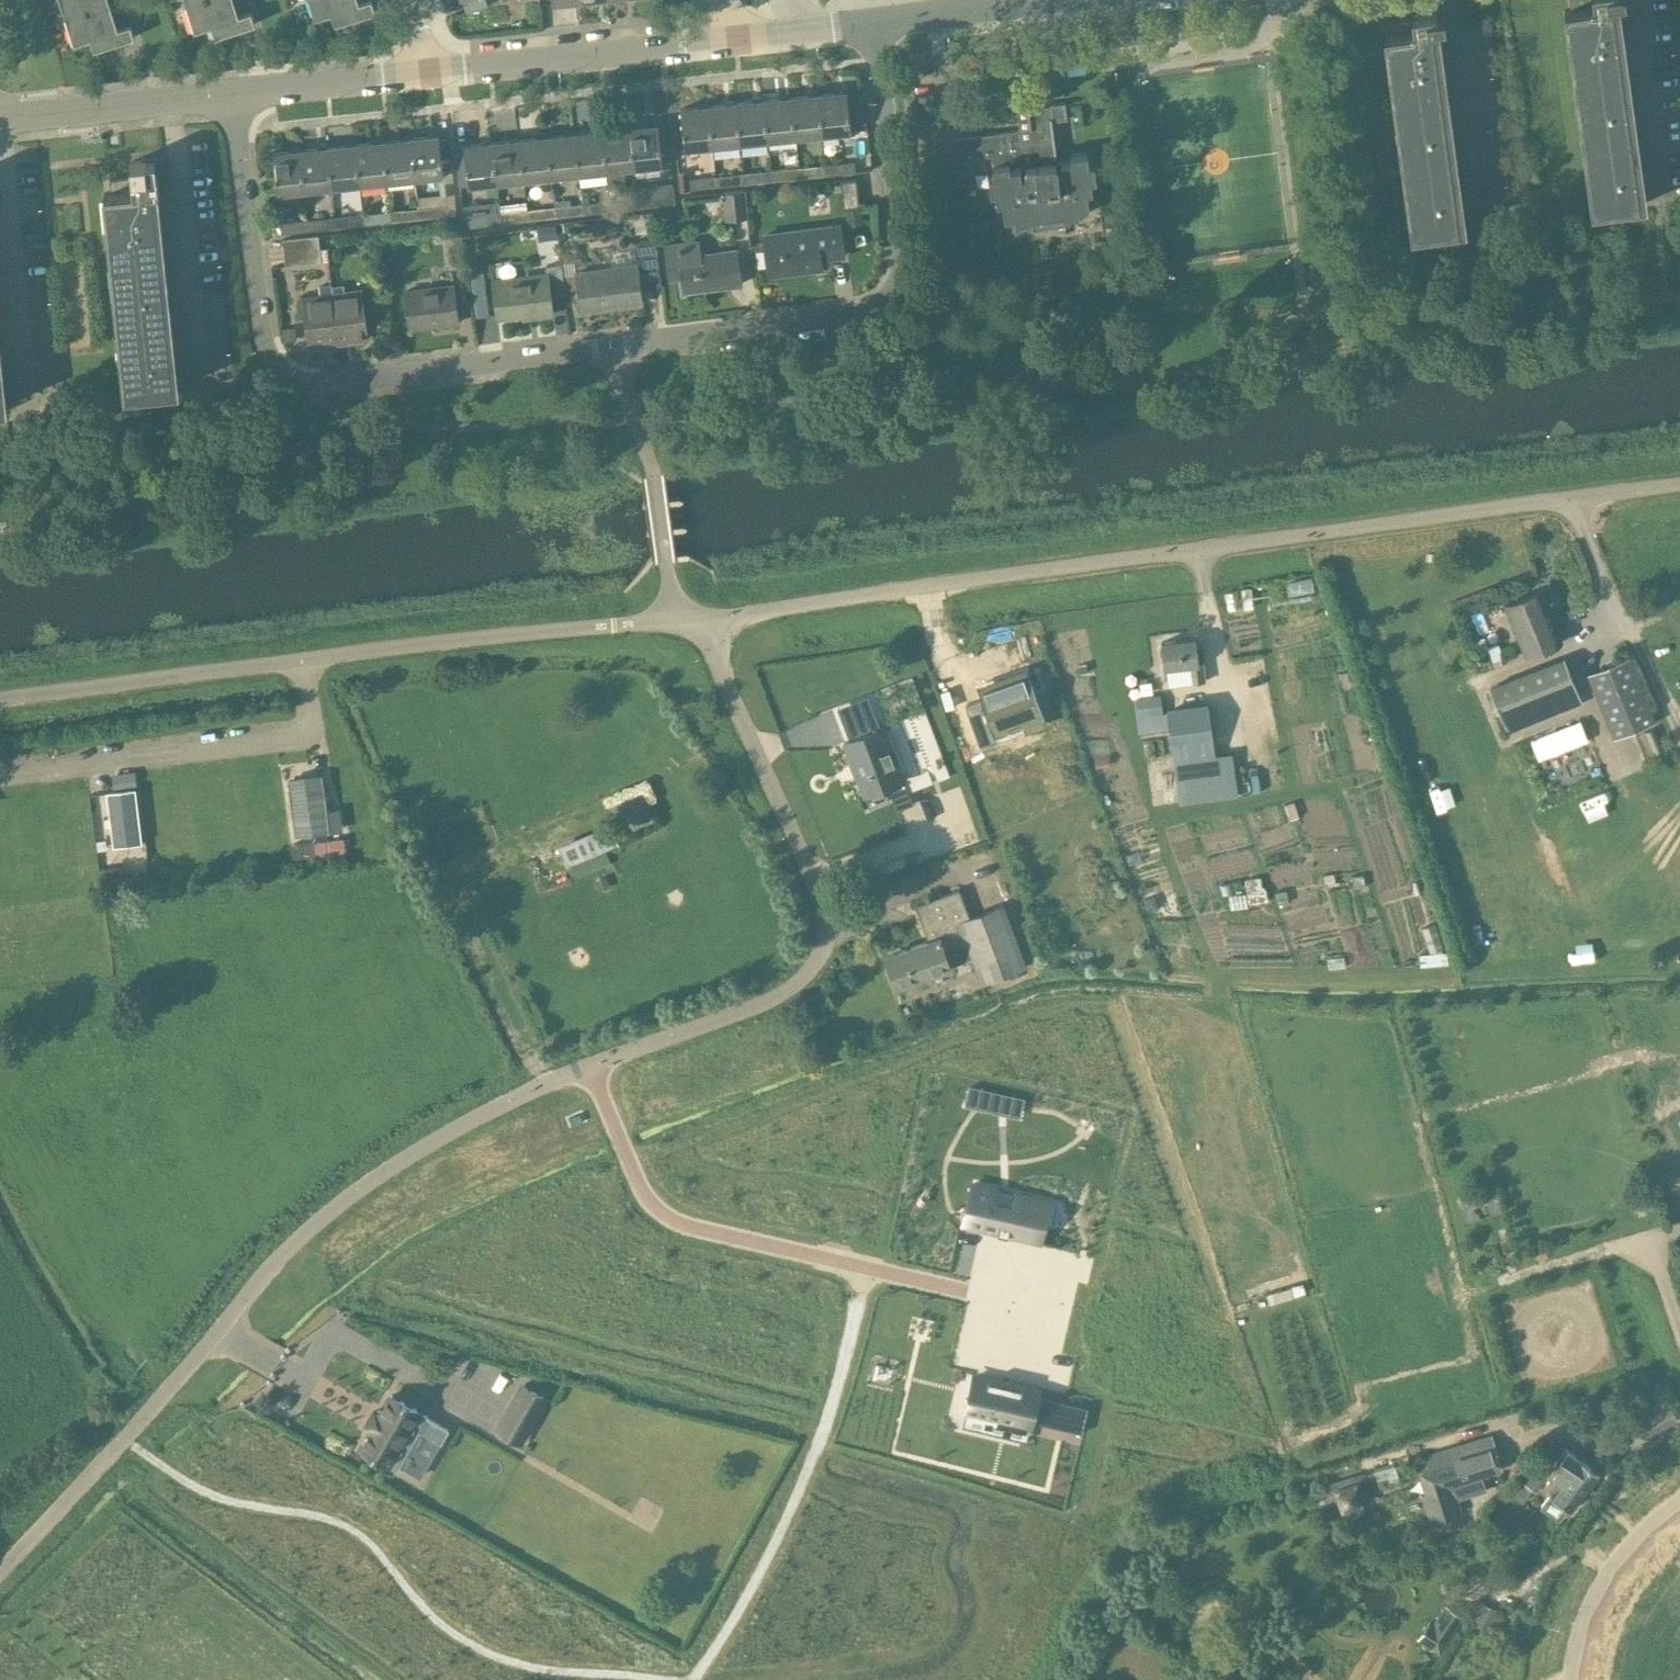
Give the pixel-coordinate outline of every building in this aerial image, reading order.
[(131,24),(114,30),(105,0),(61,0),(75,42),(91,37),(94,48),(135,36),(131,24)] [(195,29),(211,24),(215,35),(255,22),(251,10),(234,16),(229,0),(186,0),(195,29)] [(315,16),(331,11),(334,23),(375,10),(371,0),(365,0),(354,3),(353,0),(310,0),(315,16)] [(1587,209),(1647,202),(1620,0),(1560,0),(1587,209)] [(1440,9),(1380,17),(1408,233),(1468,225),(1440,9)] [(847,89),(818,92),(823,132),(851,129),(847,89)] [(818,92),(791,96),(796,135),(823,132),(818,92)] [(796,135),(791,96),(764,99),(768,138),(796,135)] [(768,138),(764,99),(736,102),(741,141),(768,138)] [(1068,119),(1065,101),(1028,106),(1027,103),(1026,104),(1031,138),(1021,139),(1020,129),(951,138),(954,160),(991,155),(993,174),(988,175),(990,192),(995,191),(997,202),(1002,201),(1004,217),(1015,216),(1016,222),(1032,220),(1033,229),(1071,224),(1069,214),(1091,211),(1088,191),(1092,190),(1090,180),(1096,179),(1094,162),(1089,163),(1087,151),(1070,154),(1071,159),(1057,161),(1052,121),(1068,119)] [(736,102),(709,105),(713,144),(741,141),(736,102)] [(681,108),(685,148),(713,144),(709,105),(681,108)] [(658,124),(629,127),(634,166),(662,163),(658,124)] [(629,127),(601,130),(606,169),(634,166),(629,127)] [(601,130),(574,133),(579,172),(606,169),(601,130)] [(579,172),(574,133),(546,136),(552,175),(579,172)] [(439,134),(412,137),(417,177),(443,174),(439,134)] [(546,136),(518,139),(523,178),(552,175),(546,136)] [(412,137),(385,140),(389,180),(417,177),(412,137)] [(518,139),(491,142),(496,181),(523,178),(518,139)] [(385,140),(356,143),(361,183),(389,180),(385,140)] [(464,145),(468,184),(496,181),(491,142),(464,145)] [(356,143),(329,146),(334,186),(361,183),(356,143)] [(334,186),(329,146),(302,149),(307,189),(334,186)] [(274,152),(278,192),(307,189),(302,149),(274,152)] [(112,190),(105,191),(112,258),(126,392),(174,387),(174,386),(153,189),(153,188),(159,187),(156,158),(156,157),(152,157),(132,159),(132,160),(133,173),(133,175),(110,177),(110,178),(112,190)] [(856,170),(855,160),(826,163),(828,173),(856,170)] [(828,173),(826,163),(799,166),(800,176),(828,173)] [(800,176),(799,166),(772,169),(773,179),(800,176)] [(773,179),(772,169),(744,172),(745,182),(773,179)] [(744,172),(717,175),(718,185),(745,182),(744,172)] [(688,178),(689,188),(718,185),(717,175),(688,178)] [(860,204),(857,178),(841,179),(844,206),(860,204)] [(723,191),(726,217),(746,215),(744,189),(723,191)] [(667,203),(666,193),(638,196),(639,206),(667,203)] [(639,206),(638,196),(610,199),(612,209),(639,206)] [(612,209),(610,199),(583,202),(584,212),(612,209)] [(584,212),(583,202),(555,205),(557,215),(584,212)] [(448,214),(446,204),(420,207),(421,217),(448,214)] [(555,205),(527,208),(528,219),(557,215),(555,205)] [(420,207),(393,209),(394,220),(421,217),(420,207)] [(528,219),(527,208),(500,211),(501,222),(528,219)] [(846,210),(848,224),(862,222),(860,208),(846,210)] [(394,220),(393,209),(365,213),(366,223),(394,220)] [(471,214),(473,225),(501,222),(500,211),(471,214)] [(365,213),(337,215),(338,226),(366,223),(365,213)] [(337,215),(310,218),(311,229),(338,226),(337,215)] [(280,222),(281,232),(311,229),(310,218),(280,222)] [(769,273),(820,266),(819,258),(843,254),(839,224),(764,234),(769,273)] [(282,238),(284,251),(320,247),(319,234),(282,238)] [(446,236),(449,261),(465,259),(461,234),(446,236)] [(663,243),(668,281),(683,279),(685,289),(740,282),(736,247),(702,252),(700,239),(663,243)] [(636,264),(576,272),(581,308),(641,300),(639,284),(661,281),(656,247),(655,240),(633,242),(634,250),(636,264)] [(285,264),(322,261),(320,247),(284,251),(285,264)] [(534,314),(552,312),(550,295),(564,293),(560,262),(546,264),(547,273),(493,279),(497,316),(533,311),(534,314)] [(321,294),(305,296),(311,344),(340,341),(333,293),(332,283),(319,285),(321,294)] [(458,320),(453,283),(405,290),(410,327),(458,320)] [(344,284),(333,285),(333,293),(340,341),(368,337),(362,289),(345,291),(344,284)] [(1554,621),(1541,589),(1505,604),(1525,651),(1526,654),(1561,639),(1554,621)] [(1161,641),(1164,667),(1188,663),(1191,682),(1205,680),(1203,662),(1201,646),(1196,646),(1194,637),(1161,641)] [(1512,644),(1500,649),(1503,657),(1504,659),(1516,654),(1512,644)] [(1488,646),(1480,650),(1485,664),(1493,660),(1488,646)] [(1657,722),(1630,657),(1589,674),(1616,739),(1657,722)] [(1493,689),(1490,690),(1505,727),(1507,733),(1535,722),(1562,711),(1559,703),(1579,695),(1566,660),(1518,679),(1493,689)] [(983,699),(965,705),(980,746),(1000,739),(997,733),(1022,724),(1025,730),(1046,722),(1028,673),(984,688),(980,690),(983,699)] [(1161,694),(1134,698),(1135,706),(1139,732),(1139,733),(1170,730),(1171,738),(1179,802),(1179,803),(1238,795),(1232,751),(1215,754),(1209,706),(1167,711),(1163,711),(1161,694)] [(849,737),(878,727),(868,698),(839,708),(844,724),(849,737)] [(904,778),(883,725),(878,727),(849,737),(844,740),(865,794),(887,784),(904,778)] [(1653,733),(1637,739),(1646,762),(1662,756),(1653,733)] [(904,778),(887,784),(895,804),(908,800),(920,795),(913,775),(904,778)] [(297,837),(326,834),(322,778),(293,780),(297,837)] [(106,793),(113,851),(143,847),(135,789),(106,793)] [(606,825),(560,844),(568,864),(614,845),(606,825)] [(314,854),(314,853),(312,840),(290,843),(292,856),(314,854)] [(124,878),(122,865),(100,868),(101,879),(101,881),(124,878)] [(928,939),(886,955),(897,985),(930,972),(934,986),(977,969),(981,982),(1027,965),(1004,902),(969,915),(959,888),(916,904),(928,939)] [(966,1105),(989,1110),(993,1092),(970,1087),(966,1105)] [(972,1183),(963,1222),(998,1230),(998,1232),(1000,1233),(1000,1230),(1007,1232),(1006,1234),(1008,1235),(1009,1233),(1030,1238),(1039,1199),(972,1183)] [(1457,1197),(1464,1220),(1503,1209),(1496,1186),(1457,1197)] [(1305,1282),(1269,1292),(1272,1302),(1308,1292),(1305,1282)] [(967,1410),(966,1414),(990,1420),(991,1415),(1031,1424),(1032,1420),(1038,1395),(1039,1390),(974,1375),(966,1410),(967,1410)] [(544,1397),(524,1385),(499,1429),(520,1441),(544,1397)] [(428,1415),(392,1395),(361,1448),(398,1469),(420,1430),(441,1442),(449,1429),(427,1417),(428,1415)] [(1063,1401),(1057,1426),(1083,1432),(1089,1407),(1063,1401)] [(1493,1437),(1429,1460),(1438,1490),(1421,1494),(1430,1522),(1463,1512),(1459,1499),(1488,1488),(1484,1476),(1504,1469),(1493,1437)] [(1600,1474),(1568,1448),(1556,1463),(1571,1475),(1554,1496),(1550,1493),(1542,1503),(1560,1518),(1568,1508),(1571,1510),(1600,1474)] [(1514,1492),(1524,1500),(1532,1489),(1536,1492),(1552,1473),(1532,1456),(1516,1476),(1523,1482),(1514,1492)] [(1325,1485),(1327,1490),(1333,1512),(1372,1500),(1364,1473),(1325,1485)] [(1473,1621),(1489,1628),(1498,1609),(1482,1602),(1473,1621)] [(1418,1637),(1441,1653),(1465,1616),(1446,1603),(1434,1621),(1430,1618),(1418,1637)]
